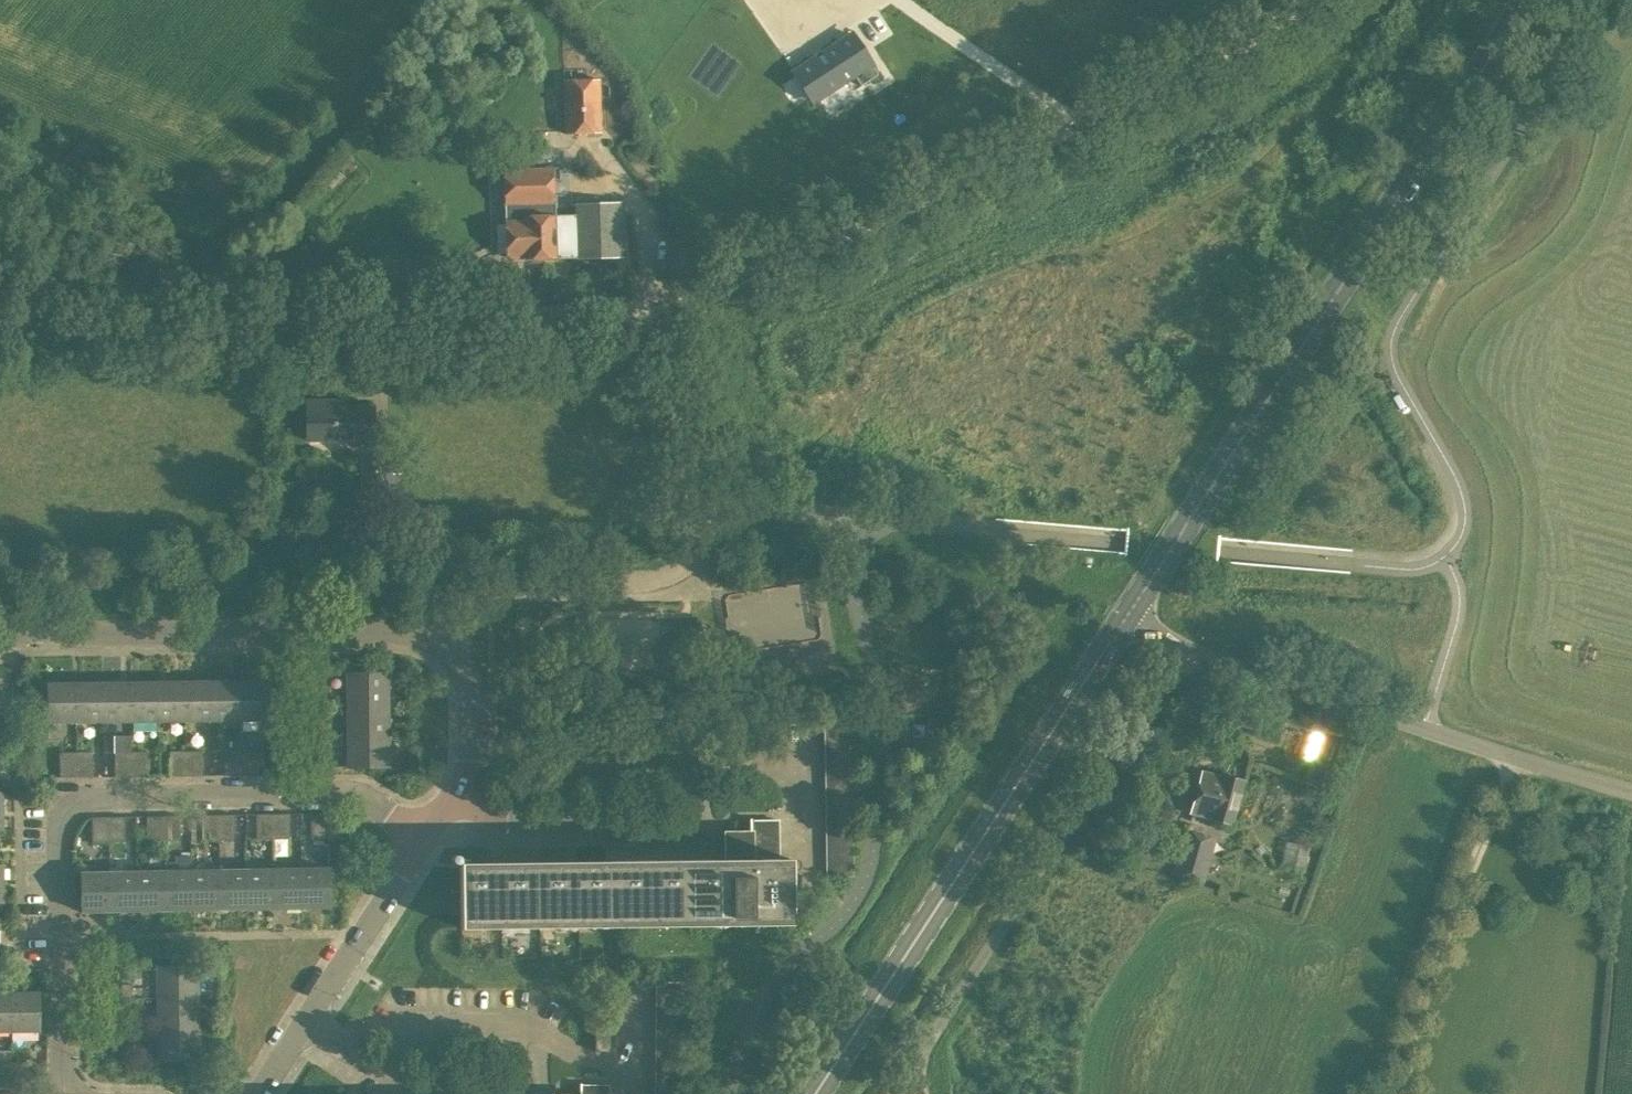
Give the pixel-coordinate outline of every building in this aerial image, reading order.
[(852,34),(837,44),(794,72),(813,101),(871,64),(864,53),(852,34)] [(602,133),(600,80),(562,81),(564,134),(602,133)] [(578,255),(578,257),(621,256),(620,205),(577,206),(577,214),(554,215),(552,170),(503,171),(505,259),(552,258),(552,256),(578,255)] [(325,408),(325,401),(305,402),(305,441),(350,440),(350,448),(372,447),(372,407),(325,408)] [(390,487),(390,458),(367,458),(367,487),(390,487)] [(815,585),(732,591),(736,644),(776,641),(778,666),(821,663),(815,585)] [(346,672),(346,704),(389,704),(388,671),(346,672)] [(267,679),(239,680),(240,719),(268,718),(267,679)] [(185,719),(185,680),(157,681),(158,720),(185,719)] [(185,680),(185,719),(213,719),(212,680),(185,680)] [(212,680),(213,719),(240,719),(239,680),(212,680)] [(130,720),(130,681),(103,682),(104,721),(130,720)] [(158,720),(157,681),(130,681),(130,720),(158,720)] [(48,722),(76,721),(75,682),(47,683),(48,722)] [(104,721),(103,682),(75,682),(76,721),(104,721)] [(310,704),(320,704),(320,690),(310,690),(310,704)] [(347,735),(389,735),(389,704),(346,704),(347,735)] [(824,730),(850,730),(850,716),(823,716),(824,730)] [(310,735),(321,735),(320,721),(310,721),(310,735)] [(850,730),(824,730),(824,743),(850,743),(850,730)] [(389,766),(389,735),(347,735),(347,766),(389,766)] [(850,743),(824,743),(824,757),(850,756),(850,743)] [(223,775),(238,775),(238,749),(222,750),(223,775)] [(256,749),(238,749),(238,775),(256,775),(256,749)] [(168,776),(185,776),(185,750),(168,750),(168,776)] [(201,750),(185,750),(185,776),(201,776),(201,750)] [(113,777),(130,776),(129,751),(113,751),(113,777)] [(146,751),(129,751),(130,776),(146,776),(146,751)] [(58,777),(75,777),(75,752),(58,752),(58,777)] [(91,752),(75,752),(75,777),(91,777),(91,752)] [(311,767),(321,767),(321,753),(311,753),(311,767)] [(850,756),(824,757),(824,770),(851,770),(850,756)] [(851,770),(824,770),(824,783),(851,783),(851,770)] [(1201,770),(1190,813),(1232,824),(1243,780),(1201,770)] [(851,783),(824,783),(825,796),(851,796),(851,783)] [(851,796),(825,796),(825,810),(851,809),(851,796)] [(851,809),(825,810),(825,823),(851,822),(851,809)] [(309,837),(327,837),(326,812),(309,812),(309,837)] [(254,838),(271,838),(270,813),(254,814),(254,838)] [(286,813),(270,813),(271,838),(287,838),(286,813)] [(200,839),(216,839),(216,814),(199,815),(200,839)] [(232,814),(216,814),(216,839),(232,839),(232,814)] [(145,840),(162,840),(161,815),(145,815),(145,840)] [(177,815),(161,815),(162,840),(178,840),(177,815)] [(91,841),(107,841),(107,816),(90,817),(91,841)] [(123,816),(107,816),(107,841),(124,841),(123,816)] [(460,862),(460,927),(790,923),(790,924),(791,924),(790,858),(789,858),(789,859),(779,859),(779,820),(752,821),(752,833),(729,834),(729,860),(614,861),(460,862)] [(851,822),(825,823),(825,836),(852,836),(851,822)] [(1175,879),(1205,886),(1216,841),(1186,834),(1175,879)] [(852,836),(825,836),(825,849),(852,849),(852,836)] [(1310,848),(1287,845),(1284,871),(1306,874),(1310,848)] [(826,863),(852,862),(852,849),(825,849),(826,863)] [(826,876),(852,876),(852,862),(826,863),(826,876)] [(327,867),(300,868),(300,907),(328,906),(327,867)] [(245,869),(246,908),(273,907),(272,868),(245,869)] [(272,868),(273,907),(300,907),(300,868),(272,868)] [(191,870),(192,909),(219,908),(218,869),(191,870)] [(218,869),(219,908),(246,908),(245,869),(218,869)] [(136,871),(137,910),(165,909),(164,870),(136,871)] [(164,870),(165,909),(192,909),(191,870),(164,870)] [(80,911),(109,910),(108,871),(79,872),(80,911)] [(108,871),(109,910),(137,910),(136,871),(108,871)] [(155,966),(155,998),(198,997),(197,965),(155,966)] [(655,981),(655,996),(682,996),(682,982),(655,981)] [(120,998),(130,998),(130,984),(119,984),(120,998)] [(10,992),(0,992),(0,1032),(11,1031),(10,992)] [(38,992),(10,992),(11,1031),(38,1031),(38,992)] [(682,996),(655,996),(655,1009),(682,1009),(682,996)] [(156,1029),(198,1028),(198,997),(155,998),(156,1028),(156,1029)] [(682,1009),(655,1009),(655,1023),(681,1023),(682,1009)] [(120,1030),(131,1029),(130,1015),(120,1015),(120,1030)] [(655,1035),(681,1035),(681,1023),(655,1023),(655,1035)] [(199,1059),(198,1028),(156,1029),(156,1060),(199,1059)] [(121,1061),(131,1060),(131,1045),(120,1046),(121,1061)] [(10,1086),(10,1061),(0,1061),(0,1087),(10,1086)] [(27,1061),(10,1061),(10,1086),(27,1086),(27,1061)] [(610,1085),(582,1085),(581,1093),(610,1093),(610,1085)]
